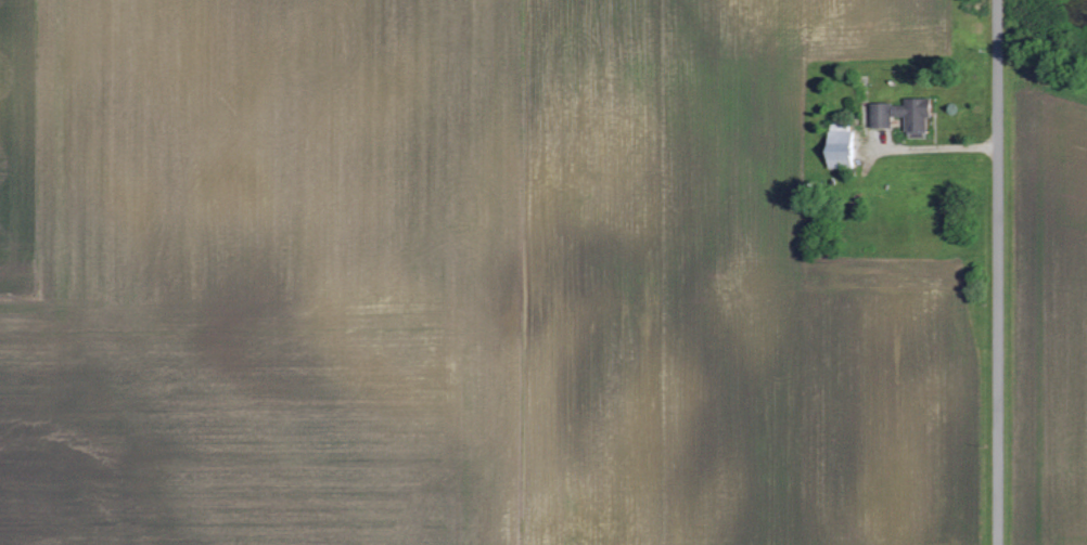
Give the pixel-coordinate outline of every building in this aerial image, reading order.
[(870,128),(890,127),(889,103),(869,104),(870,128)] [(850,132),(827,131),(825,167),(849,168),(850,132)]
